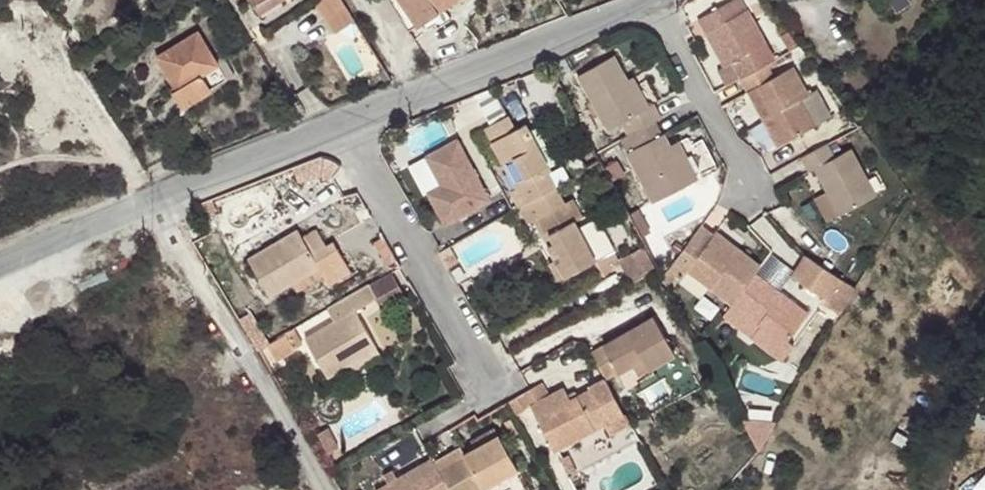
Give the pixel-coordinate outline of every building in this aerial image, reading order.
[(330,21),(350,8),(345,0),(317,0),(330,21)] [(416,20),(436,5),(441,12),(457,0),(402,0),(416,20)] [(741,74),(765,63),(775,58),(750,9),(743,12),(736,0),(731,0),(701,15),(707,29),(715,25),(741,74)] [(436,5),(416,20),(421,26),(441,12),(436,5)] [(358,20),(350,8),(330,21),(337,33),(358,20)] [(715,25),(707,29),(726,64),(718,68),(726,81),(741,74),(715,25)] [(219,61),(197,30),(161,53),(174,74),(181,85),(178,86),(186,103),(238,71),(229,55),(219,61)] [(626,134),(654,119),(657,117),(650,102),(647,104),(640,108),(624,80),(611,56),(575,76),(604,128),(618,121),(626,134)] [(765,63),(741,74),(748,88),(757,83),(771,109),(762,114),(777,142),(815,123),(801,96),(808,92),(794,63),(770,75),(765,63)] [(631,77),(624,80),(640,108),(647,104),(631,77)] [(757,83),(748,88),(762,114),(771,109),(757,83)] [(523,198),(554,182),(546,169),(550,166),(521,116),(512,121),(504,109),(487,119),(496,133),(488,137),(514,183),(523,198)] [(496,133),(487,119),(481,124),(488,137),(496,133)] [(654,119),(626,134),(618,139),(652,201),(697,176),(681,148),(672,153),(667,144),(654,119)] [(487,194),(454,133),(422,151),(438,180),(425,187),(442,219),(487,194)] [(686,136),(667,144),(672,153),(681,148),(697,176),(716,166),(701,137),(690,144),(686,136)] [(836,157),(830,145),(805,157),(812,171),(818,169),(842,216),(879,197),(853,149),(836,157)] [(562,197),(554,182),(523,198),(531,214),(554,252),(565,271),(595,254),(573,215),(582,211),(571,192),(562,197)] [(507,186),(516,201),(523,198),(514,183),(507,186)] [(531,214),(523,198),(516,201),(525,217),(531,214)] [(201,232),(194,218),(185,222),(192,237),(201,232)] [(299,220),(247,246),(269,288),(318,263),(326,278),(349,266),(333,234),(326,238),(318,220),(303,228),(299,220)] [(755,277),(760,271),(716,235),(715,237),(703,229),(669,273),(682,282),(689,273),(731,307),(755,277)] [(558,274),(565,271),(554,252),(546,256),(558,274)] [(829,306),(842,283),(804,265),(792,288),(829,306)] [(402,294),(389,268),(369,278),(377,293),(376,293),(380,305),(402,294)] [(806,319),(755,277),(731,307),(721,319),(772,360),(806,319)] [(369,278),(319,304),(326,316),(302,331),(326,369),(348,356),(374,341),(354,304),(376,293),(377,293),(369,278)] [(601,337),(616,364),(624,379),(650,364),(647,358),(673,344),(654,309),(601,337)] [(290,319),(258,335),(267,352),(299,335),(290,319)] [(588,344),(603,370),(616,364),(601,337),(588,344)] [(374,341),(348,356),(351,362),(378,347),(374,341)] [(545,388),(538,375),(528,381),(504,395),(512,408),(527,399),(553,443),(593,420),(590,414),(599,408),(609,423),(627,412),(603,370),(589,378),(590,380),(568,393),(560,380),(545,388)] [(578,468),(650,440),(644,423),(621,432),(619,427),(569,447),(578,468)] [(432,456),(450,486),(452,489),(470,489),(468,488),(516,460),(496,427),(462,446),(458,440),(432,456)] [(427,447),(396,467),(383,474),(371,481),(377,489),(452,489),(450,486),(432,456),(427,447)] [(396,467),(390,457),(377,465),(383,474),(396,467)]
